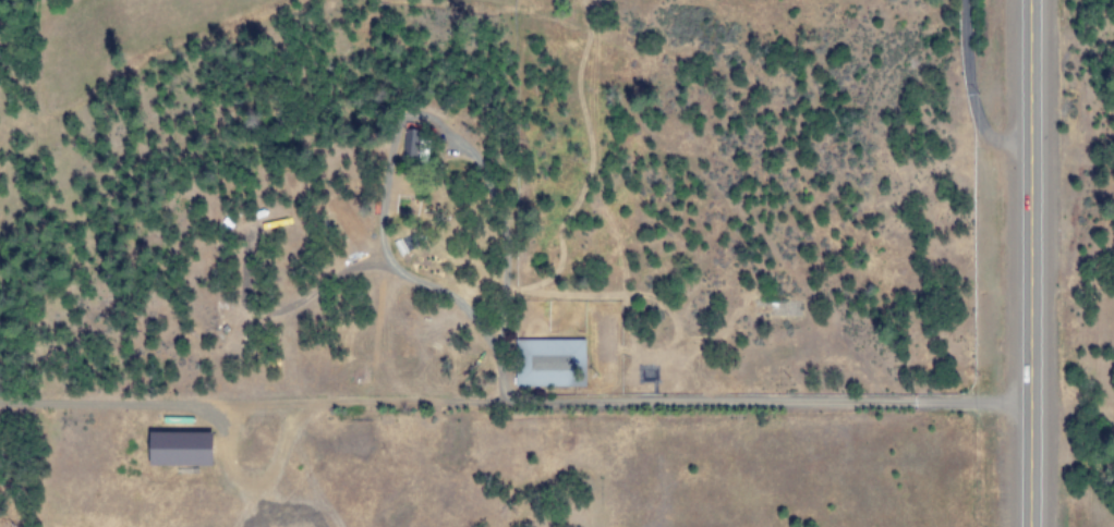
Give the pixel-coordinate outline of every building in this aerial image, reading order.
[(514,386),(584,387),(585,340),(515,339),(514,386)] [(209,432),(146,433),(146,467),(209,466),(209,432)]
